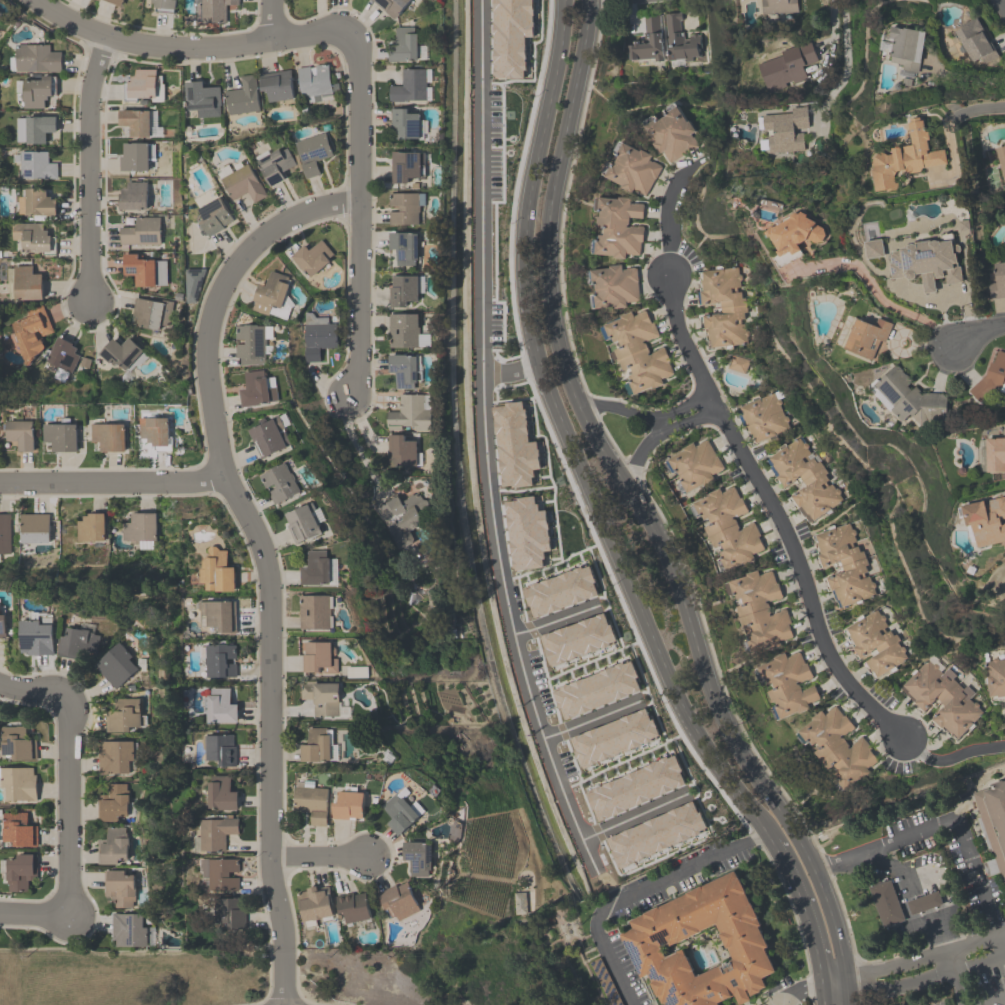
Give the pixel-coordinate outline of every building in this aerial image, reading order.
[(150,2),(150,0),(176,0),(175,8),(173,8),(173,12),(154,11),(155,6),(154,6),(154,2),(150,2)] [(201,22),(201,0),(239,0),(239,4),(226,4),(226,22),(201,22)] [(393,18),(372,0),(409,0),(398,12),(399,12),(396,17),(395,16),(393,18)] [(761,13),(760,0),(796,0),(797,11),(761,13)] [(667,60),(674,59),(674,58),(691,57),(691,56),(697,55),(696,35),(688,35),(688,38),(683,39),(682,31),(679,31),(678,19),(681,19),(680,12),(664,13),(667,60)] [(662,60),(653,61),(653,57),(629,59),(628,44),(632,43),(632,40),(638,39),(639,43),(648,42),(648,38),(645,38),(644,15),(659,14),(662,60)] [(954,30),(962,26),(961,24),(976,16),(998,55),(984,63),(981,56),(971,61),(954,30)] [(918,72),(902,69),(903,64),(890,61),(891,55),(890,55),(893,38),(890,37),(892,25),(905,27),(905,26),(926,30),(918,72)] [(389,61),(389,44),(395,44),(395,27),(414,27),(414,33),(417,33),(417,59),(407,59),(407,60),(389,61)] [(806,78),(768,93),(757,64),(767,60),(764,53),(780,47),(781,50),(810,40),(817,60),(802,65),(806,78)] [(50,44),(50,51),(61,51),(61,71),(15,71),(15,44),(50,44)] [(296,67),(309,65),(309,67),(315,66),(315,65),(328,63),(333,98),(321,99),(321,100),(314,101),(314,100),(302,102),(296,67)] [(268,101),(267,90),(261,91),(258,72),(289,68),(293,98),(268,101)] [(430,68),(430,81),(425,81),(425,86),(430,86),(430,99),(404,99),(404,101),(388,101),(388,85),(401,85),(401,68),(430,68)] [(155,69),(155,75),(161,75),(161,83),(163,83),(163,101),(151,101),(151,97),(136,97),(136,100),(123,100),(123,82),(128,82),(128,81),(130,81),(130,75),(135,75),(135,69),(155,69)] [(258,109),(228,113),(225,90),(241,88),(240,75),(254,73),(256,88),(255,88),(258,109)] [(56,94),(51,94),(51,95),(47,95),(47,99),(44,99),(44,108),(23,108),(23,106),(18,106),(15,100),(15,92),(23,92),(23,79),(41,79),(41,75),(51,75),(51,76),(56,76),(56,94)] [(219,86),(220,116),(196,117),(196,109),(188,110),(188,102),(185,102),(185,81),(203,80),(203,87),(219,86)] [(677,102),(688,121),(690,120),(696,131),(691,134),(693,137),(694,137),(698,144),(698,146),(686,153),(686,152),(670,161),(670,160),(668,161),(662,151),(660,152),(654,142),(655,141),(644,121),(645,120),(644,119),(654,113),(655,115),(656,114),(659,119),(668,114),(664,108),(675,102),(675,103),(677,102)] [(767,153),(767,149),(759,149),(758,139),(766,139),(766,136),(773,135),(772,129),(762,130),(761,115),(791,112),(790,107),(806,106),(808,127),(793,128),(793,132),(802,132),(803,150),(767,153)] [(427,119),(427,133),(423,133),(423,138),(390,138),(390,108),(407,108),(407,113),(419,113),(419,119),(427,119)] [(119,109),(149,109),(149,137),(129,137),(128,125),(119,125),(119,109)] [(16,117),(26,117),(26,116),(56,116),(56,131),(46,131),(46,143),(26,143),(26,141),(16,141),(16,117)] [(874,190),(871,170),(874,165),(872,164),(874,161),(873,160),(879,150),(886,154),(892,153),(891,148),(912,144),(908,122),(911,121),(910,118),(920,117),(921,120),(924,119),(929,149),(927,149),(927,151),(944,149),(946,163),(921,167),(918,171),(909,172),(905,170),(895,171),(893,175),(894,182),(897,182),(898,188),(886,190),(886,188),(874,190)] [(325,131),(333,155),(316,160),(320,174),(305,178),(300,163),(301,163),(295,142),(325,131)] [(621,140),(641,150),(642,148),(652,154),(650,159),(653,161),(654,160),(661,164),(661,165),(662,166),(656,178),(655,178),(646,193),(645,193),(645,194),(634,189),(633,191),(622,185),(623,184),(603,173),(603,172),(602,171),(607,161),(609,162),(610,161),(615,164),(620,155),(613,151),(619,140),(620,141),(621,140)] [(122,142),(148,142),(148,144),(154,144),(154,158),(148,158),(148,170),(119,170),(119,156),(122,156),(122,142)] [(1003,142),(1004,142),(1004,180),(1001,181),(994,147),(1004,145),(1003,142)] [(285,179),(270,186),(257,161),(258,161),(256,156),(267,150),(269,153),(279,148),(280,151),(287,147),(296,164),(281,171),(285,179)] [(20,178),(20,150),(47,150),(47,162),(56,162),(56,178),(20,178)] [(391,182),(391,151),(420,151),(420,164),(424,164),(424,177),(408,177),(408,182),(391,182)] [(216,170),(228,163),(232,171),(236,169),(233,165),(240,161),(243,165),(248,163),(259,182),(260,182),(267,195),(253,202),(247,191),(232,199),(216,170)] [(146,209),(119,209),(119,193),(121,193),(121,187),(127,187),(127,182),(146,182),(146,209)] [(56,215),(25,214),(26,213),(18,213),(18,196),(22,196),(22,188),(26,188),(26,187),(47,188),(47,196),(51,196),(51,198),(56,198),(56,215)] [(389,224),(389,211),(398,211),(398,205),(389,205),(389,192),(424,192),(424,205),(419,205),(419,211),(418,211),(418,224),(389,224)] [(631,197),(631,203),(636,203),(644,203),(644,204),(643,217),(630,216),(629,224),(637,225),(637,224),(644,225),(644,226),(643,242),(641,242),(639,255),(638,255),(638,256),(628,254),(628,253),(626,253),(625,258),(610,257),(610,254),(590,252),(590,250),(588,250),(590,235),(599,236),(599,235),(598,235),(598,232),(603,232),(604,226),(597,226),(598,215),(597,215),(597,214),(601,214),(602,209),(596,208),(597,207),(595,207),(596,195),(620,198),(621,196),(631,197)] [(233,219),(222,225),(224,227),(208,237),(199,221),(204,218),(198,208),(219,196),(233,219)] [(822,240),(815,241),(808,237),(807,239),(801,242),(797,242),(801,249),(792,253),(791,250),(781,256),(778,251),(780,250),(772,235),(770,236),(767,231),(792,217),(792,214),(797,212),(800,213),(802,211),(808,214),(807,216),(817,221),(816,223),(823,227),(826,234),(822,240)] [(159,217),(159,244),(119,244),(119,227),(134,227),(134,217),(159,217)] [(13,239),(12,223),(44,222),(44,229),(48,229),(48,234),(51,234),(51,236),(55,236),(55,254),(42,254),(42,251),(23,251),(23,239),(13,239)] [(396,265),(396,248),(389,248),(389,232),(420,232),(420,248),(418,248),(418,259),(415,259),(415,265),(396,265)] [(890,278),(888,263),(891,262),(890,254),(892,253),(892,251),(900,249),(900,247),(907,246),(907,245),(908,245),(910,244),(911,243),(913,243),(914,244),(915,244),(915,242),(930,239),(930,241),(932,240),(934,240),(935,240),(937,240),(940,240),(939,234),(953,232),(954,244),(956,244),(959,245),(960,250),(957,252),(955,252),(957,265),(960,265),(962,281),(945,284),(944,275),(943,275),(943,276),(935,277),(935,276),(934,276),(936,291),(923,292),(921,273),(915,273),(915,276),(913,278),(909,279),(906,276),(890,278)] [(885,256),(866,259),(864,240),(882,238),(885,256)] [(291,255),(304,244),(309,249),(321,239),(333,254),(327,258),(330,261),(310,277),(304,269),(303,270),(291,255)] [(124,275),(124,254),(138,254),(138,259),(154,259),(154,260),(166,260),(166,285),(155,285),(155,286),(135,286),(135,275),(124,275)] [(993,262),(1004,261),(1004,296),(989,298),(987,283),(995,282),(993,262)] [(588,270),(610,267),(610,265),(622,263),(623,269),(627,268),(627,267),(635,266),(635,267),(637,267),(639,281),(638,281),(640,298),(639,299),(639,300),(627,302),(628,305),(616,306),(616,304),(593,308),(592,306),(591,306),(590,295),(591,295),(591,294),(597,293),(596,283),(589,284),(587,272),(588,271),(588,270)] [(42,273),(42,300),(15,300),(15,298),(8,298),(8,267),(14,267),(14,265),(33,265),(33,273),(42,273)] [(746,341),(711,345),(710,339),(708,339),(707,328),(703,329),(701,313),(721,311),(719,301),(702,303),(701,291),(704,291),(702,271),(737,267),(746,341)] [(185,302),(185,268),(205,268),(195,302),(185,302)] [(250,306),(259,282),(266,285),(271,270),(289,276),(286,283),(289,284),(287,294),(294,304),(290,307),(286,319),(268,313),(268,314),(252,308),(252,307),(250,306)] [(389,306),(389,286),(391,286),(392,274),(418,274),(418,301),(405,300),(405,306),(389,306)] [(159,330),(130,324),(130,322),(135,323),(137,316),(132,315),(135,297),(162,302),(162,299),(172,301),(167,326),(160,325),(159,330)] [(45,346),(26,365),(18,342),(19,341),(12,322),(29,316),(27,310),(43,304),(53,331),(37,337),(38,340),(42,338),(45,346)] [(637,313),(636,312),(646,308),(652,321),(654,320),(660,334),(658,335),(659,336),(653,338),(653,337),(645,340),(650,352),(658,349),(658,348),(664,345),(664,346),(665,346),(671,360),(669,361),(674,373),(673,374),(665,378),(664,376),(661,378),(664,383),(648,390),(647,388),(634,393),(625,395),(604,344),(613,340),(612,337),(605,340),(599,325),(621,317),(620,314),(632,309),(634,314),(637,313)] [(304,312),(312,312),(315,317),(328,317),(328,323),(337,323),(336,348),(319,348),(319,361),(304,361),(304,312)] [(419,313),(419,326),(419,333),(418,333),(418,346),(389,346),(389,313),(419,313)] [(892,323),(884,342),(879,340),(871,359),(844,348),(851,329),(850,329),(852,323),(854,324),(856,317),(874,324),(877,317),(892,323)] [(240,365),(240,357),(235,357),(235,343),(245,344),(245,339),(235,339),(235,325),(244,325),(244,324),(258,324),(258,325),(273,325),(273,338),(267,338),(266,345),(271,345),(271,353),(265,353),(265,358),(264,358),(264,363),(240,365)] [(79,355),(70,373),(68,372),(63,382),(52,376),(57,366),(46,360),(58,336),(72,343),(71,345),(76,347),(73,352),(79,355)] [(125,370),(115,361),(112,365),(98,353),(112,338),(120,345),(128,336),(143,349),(141,351),(144,353),(146,356),(138,364),(134,364),(128,371),(126,368),(125,370)] [(997,349),(1004,352),(1004,392),(998,390),(1000,385),(994,383),(977,400),(969,390),(986,372),(990,360),(993,361),(997,349)] [(389,372),(389,354),(406,354),(406,355),(417,355),(417,370),(421,370),(421,380),(417,380),(417,382),(414,382),(414,389),(395,389),(395,372),(389,372)] [(748,360),(731,354),(726,368),(743,374),(748,360)] [(901,421),(890,408),(888,410),(866,386),(875,378),(877,380),(895,363),(897,365),(897,364),(902,369),(901,370),(905,374),(905,373),(909,378),(911,381),(906,385),(911,389),(915,385),(921,392),(946,392),(946,419),(926,418),(919,424),(909,413),(901,421)] [(242,407),(239,388),(247,387),(245,371),(266,369),(268,386),(277,386),(279,400),(262,402),(262,404),(242,407)] [(772,392),(789,429),(770,439),(769,436),(756,442),(739,407),(772,392)] [(430,430),(413,430),(413,425),(402,425),(402,430),(387,429),(387,427),(386,427),(386,410),(398,411),(399,393),(425,394),(425,409),(430,409),(430,430)] [(502,486),(493,404),(505,403),(505,402),(512,401),(512,402),(524,400),(528,441),(536,440),(537,449),(538,449),(540,468),(532,469),(533,481),(532,481),(532,484),(510,487),(510,485),(502,486)] [(261,458),(247,429),(256,425),(257,426),(260,424),(258,419),(264,416),(268,421),(271,419),(270,418),(280,414),(286,428),(285,428),(292,444),(261,458)] [(153,442),(148,442),(148,437),(140,437),(140,417),(148,417),(148,415),(156,415),(156,417),(169,417),(169,445),(153,445),(153,442)] [(34,451),(18,451),(18,440),(7,440),(7,420),(34,420),(34,451)] [(76,423),(76,451),(53,451),(53,442),(43,442),(43,423),(76,423)] [(125,423),(125,450),(100,450),(100,441),(91,441),(91,423),(125,423)] [(1004,428),(1004,471),(985,471),(985,438),(1004,438),(1004,428)] [(416,440),(416,465),(388,465),(388,434),(404,434),(404,440),(416,440)] [(769,461),(776,472),(775,473),(784,486),(789,482),(789,481),(796,476),(804,487),(797,492),(796,491),(791,494),(792,495),(790,496),(799,509),(802,507),(810,519),(821,511),(823,514),(833,507),(831,504),(846,493),(840,484),(836,486),(834,483),(836,482),(834,479),(830,482),(826,477),(833,473),(827,465),(828,464),(826,461),(825,462),(820,454),(812,460),(807,453),(812,449),(809,446),(811,445),(803,434),(788,444),(787,442),(777,449),(780,454),(777,456),(776,455),(770,460),(770,461),(769,461)] [(707,439),(716,456),(717,455),(724,467),(721,468),(722,469),(712,475),(713,477),(686,492),(680,481),(681,480),(676,471),(674,472),(666,458),(683,449),(682,447),(693,441),(695,446),(699,443),(698,443),(705,439),(706,440),(707,439)] [(274,505),(267,492),(276,487),(274,483),(265,487),(259,475),(267,471),(266,470),(278,464),(279,465),(286,462),(291,473),(292,472),(296,478),(294,479),(300,491),(274,505)] [(734,485),(740,497),(741,496),(748,511),(742,513),(742,512),(734,516),(739,528),(747,524),(747,523),(752,521),(753,521),(754,521),(761,535),(758,536),(765,549),(753,555),(754,558),(744,564),(742,560),(725,568),(720,558),(724,557),(722,553),(720,555),(718,551),(723,549),(721,544),(713,547),(709,538),(708,539),(706,536),(707,535),(703,527),(712,523),(708,515),(703,517),(701,514),(699,514),(693,503),(709,494),(708,492),(719,487),(722,492),(725,490),(725,489),(732,485),(732,486),(734,485)] [(397,495),(401,501),(418,491),(422,498),(426,499),(429,504),(428,508),(432,516),(416,525),(416,526),(413,528),(412,528),(407,530),(413,540),(398,549),(374,508),(397,495)] [(513,570),(505,501),(517,499),(517,497),(534,495),(535,503),(537,503),(538,510),(546,509),(548,528),(547,528),(548,536),(549,535),(551,549),(543,550),(544,566),(513,570)] [(1000,523),(1004,522),(1004,541),(975,547),(972,530),(968,531),(962,505),(984,500),(985,503),(988,503),(987,499),(1004,495),(1004,517),(999,518),(1000,523)] [(283,513),(290,510),(291,511),(313,501),(316,509),(312,511),(318,525),(318,524),(322,532),(294,544),(286,525),(288,524),(283,513)] [(104,512),(104,540),(77,540),(77,520),(83,520),(83,515),(88,515),(88,512),(104,512)] [(155,512),(155,540),(139,540),(139,542),(137,543),(132,543),(129,541),(129,539),(121,539),(121,521),(130,521),(131,512),(155,512)] [(10,553),(0,553),(0,513),(10,513),(10,553)] [(21,542),(21,513),(48,513),(48,542),(21,542)] [(875,594),(842,606),(839,599),(837,599),(834,589),(830,590),(825,576),(843,570),(840,559),(824,565),(820,555),(823,554),(816,534),(849,522),(860,551),(863,550),(868,564),(864,565),(875,594)] [(227,566),(234,566),(234,591),(215,591),(215,590),(205,590),(205,582),(199,582),(199,568),(201,568),(201,564),(200,564),(200,561),(205,556),(206,556),(206,551),(207,551),(207,548),(210,546),(216,546),(219,548),(219,549),(227,549),(227,566)] [(300,584),(300,566),(307,566),(307,550),(326,550),(326,557),(329,557),(329,582),(319,582),(319,584),(300,584)] [(523,589),(530,586),(530,585),(582,566),(582,568),(589,565),(597,586),(595,586),(598,594),(533,618),(532,615),(531,616),(528,608),(530,607),(523,589)] [(772,570),(776,583),(777,582),(782,597),(776,599),(776,598),(767,601),(771,613),(779,611),(779,610),(785,608),(785,609),(787,608),(791,623),(789,624),(793,638),(780,642),(781,645),(770,649),(769,645),(751,651),(747,640),(751,639),(750,636),(747,636),(746,633),(752,631),(750,626),(742,628),(739,619),(738,619),(737,616),(738,615),(736,607),(745,604),(742,595),(737,597),(735,593),(733,593),(729,581),(747,575),(746,573),(758,569),(759,575),(763,574),(763,573),(771,570),(771,571),(772,570)] [(328,594),(328,595),(332,595),(332,608),(330,608),(330,615),(331,615),(331,627),(328,627),(328,628),(298,628),(298,594),(328,594)] [(236,601),(236,615),(235,615),(235,629),(236,629),(236,632),(219,632),(219,626),(201,626),(201,609),(199,609),(199,601),(236,601)] [(876,609),(893,635),(896,633),(900,640),(897,641),(907,657),(877,677),(873,670),(872,671),(865,660),(878,652),(875,648),(861,657),(853,646),(856,645),(850,635),(851,634),(847,628),(876,609)] [(539,636),(604,612),(608,624),(610,623),(616,640),(613,641),(614,643),(551,667),(539,636)] [(20,619),(40,619),(40,624),(53,624),(53,654),(28,654),(28,652),(20,652),(20,619)] [(67,627),(80,629),(80,628),(89,629),(89,631),(93,632),(93,633),(98,634),(94,661),(59,656),(62,635),(66,636),(67,627)] [(115,687),(94,665),(119,641),(132,656),(129,658),(137,667),(115,687)] [(331,641),(331,646),(333,646),(335,648),(335,653),(333,655),(331,655),(331,657),(337,657),(337,672),(322,672),(322,667),(319,667),(319,672),(302,672),(302,654),(304,654),(304,641),(331,641)] [(207,645),(213,645),(213,644),(228,644),(236,644),(236,658),(226,658),(227,663),(236,663),(236,676),(207,677),(207,664),(206,664),(206,657),(203,657),(203,646),(207,646),(207,645)] [(809,708),(807,703),(812,701),(819,698),(819,697),(814,686),(802,691),(800,687),(799,683),(806,680),(807,681),(813,678),(813,677),(807,662),(805,663),(800,651),(799,651),(798,650),(789,654),(790,656),(788,656),(785,651),(771,658),(772,660),(753,668),(754,669),(752,670),(758,684),(766,680),(767,682),(766,682),(767,685),(772,683),(774,688),(768,691),(772,700),(771,701),(771,702),(775,701),(777,705),(772,708),(773,709),(772,709),(776,720),(798,711),(799,712),(809,708)] [(1002,656),(1004,656),(1004,699),(992,701),(991,687),(987,688),(985,676),(989,676),(987,657),(998,656),(999,660),(1002,659),(1002,656)] [(966,684),(975,693),(969,698),(982,710),(980,712),(982,714),(959,737),(953,732),(952,734),(943,725),(941,727),(931,718),(944,704),(936,697),(924,710),(914,701),(916,699),(908,691),(909,690),(903,685),(927,659),(942,673),(947,667),(955,675),(952,678),(963,688),(966,684)] [(553,691),(560,689),(559,686),(623,661),(623,663),(632,660),(638,676),(637,676),(639,681),(637,682),(640,690),(564,720),(559,708),(555,700),(556,700),(553,691)] [(367,666),(367,677),(346,677),(346,666),(367,666)] [(339,683),(339,699),(337,701),(337,716),(313,716),(313,706),(314,706),(314,703),(313,703),(313,698),(300,698),(300,683),(313,683),(339,683)] [(238,703),(238,722),(208,722),(207,711),(205,711),(205,697),(208,697),(208,694),(212,694),(212,687),(230,687),(230,703),(238,703)] [(115,710),(115,698),(138,698),(138,712),(139,712),(139,714),(145,714),(145,725),(139,725),(139,726),(128,726),(128,731),(105,731),(105,710),(115,710)] [(836,705),(844,715),(845,714),(855,727),(850,731),(850,730),(842,735),(850,746),(857,740),(857,739),(861,736),(862,736),(863,735),(873,748),(871,749),(880,760),(869,769),(871,772),(862,779),(860,776),(845,788),(838,779),(841,777),(839,774),(837,776),(835,773),(839,769),(835,765),(829,770),(823,762),(822,763),(819,760),(821,759),(815,752),(822,746),(817,739),(812,743),(810,739),(808,741),(800,730),(814,719),(813,717),(822,709),(826,714),(829,711),(828,710),(835,705),(835,706),(836,705)] [(569,738),(645,706),(650,720),(653,719),(659,734),(655,736),(655,737),(581,768),(569,738)] [(36,759),(13,759),(13,754),(2,754),(2,726),(17,726),(17,725),(27,725),(27,739),(36,739),(36,759)] [(300,761),(300,744),(308,744),(307,727),(326,727),(326,729),(332,729),(332,744),(329,744),(329,760),(320,760),(320,761),(300,761)] [(207,760),(207,735),(227,735),(227,734),(234,734),(234,746),(236,746),(236,766),(219,766),(219,760),(207,760)] [(98,773),(98,747),(100,747),(100,740),(132,740),(132,759),(128,759),(128,773),(98,773)] [(585,791),(606,782),(606,783),(653,762),(652,762),(674,752),(683,774),(682,776),(685,783),(600,820),(599,819),(597,820),(585,791)] [(36,800),(5,800),(5,787),(1,787),(1,767),(34,767),(34,774),(36,774),(36,800)] [(238,791),(238,809),(219,809),(219,808),(209,808),(209,782),(211,782),(211,775),(231,775),(231,791),(238,791)] [(326,825),(310,825),(310,811),(294,811),(295,785),(297,785),(297,781),(304,781),(304,780),(314,780),(314,787),(328,788),(326,825)] [(1002,781),(1004,780),(1004,881),(1001,871),(987,876),(981,862),(996,857),(993,849),(988,851),(976,817),(980,816),(971,793),(989,786),(990,783),(1000,780),(1002,781)] [(127,820),(118,820),(118,821),(100,821),(100,820),(97,820),(97,794),(106,794),(106,783),(126,783),(126,789),(128,789),(128,811),(127,811),(127,820)] [(332,818),(333,802),(338,802),(338,790),(344,791),(344,786),(356,787),(356,791),(364,792),(362,818),(349,817),(349,819),(332,818)] [(381,806),(394,793),(399,799),(401,797),(419,816),(407,827),(408,828),(404,832),(402,831),(398,835),(386,823),(392,818),(381,806)] [(606,838),(692,801),(697,812),(699,811),(707,829),(633,861),(633,862),(619,868),(606,838)] [(3,812),(28,812),(28,825),(37,825),(37,846),(13,846),(13,841),(2,841),(2,827),(3,827),(3,812)] [(200,819),(224,819),(224,818),(238,818),(238,834),(226,834),(226,851),(200,851),(200,819)] [(97,838),(106,838),(106,826),(125,826),(125,832),(126,832),(126,837),(128,837),(128,846),(127,846),(127,859),(117,859),(117,864),(100,864),(100,863),(97,863),(97,838)] [(432,844),(431,870),(428,870),(428,876),(409,876),(410,860),(402,860),(403,841),(422,842),(422,844),(432,844)] [(1,877),(0,877),(0,859),(7,859),(7,858),(17,858),(16,854),(37,853),(37,879),(28,880),(28,891),(8,891),(8,882),(1,882),(1,877)] [(209,859),(239,859),(239,871),(229,871),(230,877),(239,877),(239,890),(209,890),(209,859)] [(104,895),(104,870),(124,870),(124,874),(134,874),(134,888),(135,888),(135,897),(134,897),(134,900),(132,900),(132,907),(113,907),(113,895),(104,895)] [(714,1002),(715,1004),(664,1004),(662,1004),(660,1004),(649,983),(652,981),(647,972),(641,975),(621,935),(634,928),(630,922),(735,870),(762,926),(758,928),(768,946),(764,948),(775,972),(762,978),(766,986),(758,990),(759,992),(751,996),(747,988),(743,990),(748,999),(740,1003),(734,992),(714,1002)] [(419,910),(397,921),(394,915),(391,917),(386,908),(385,909),(377,893),(394,884),(396,886),(405,882),(419,910)] [(870,889),(883,928),(905,921),(903,917),(940,904),(936,892),(899,904),(891,882),(870,889)] [(302,921),(295,890),(316,886),(316,888),(328,886),(333,912),(332,912),(333,915),(321,917),(322,918),(316,919),(318,925),(304,927),(303,921),(302,921)] [(335,896),(352,892),(353,895),(364,892),(370,918),(346,923),(343,912),(339,913),(335,896)] [(245,898),(246,928),(231,928),(231,923),(218,923),(218,899),(237,898),(237,897),(245,897),(245,898)] [(111,912),(117,912),(117,913),(143,913),(143,927),(146,927),(146,946),(114,946),(114,940),(111,940),(111,912)]
